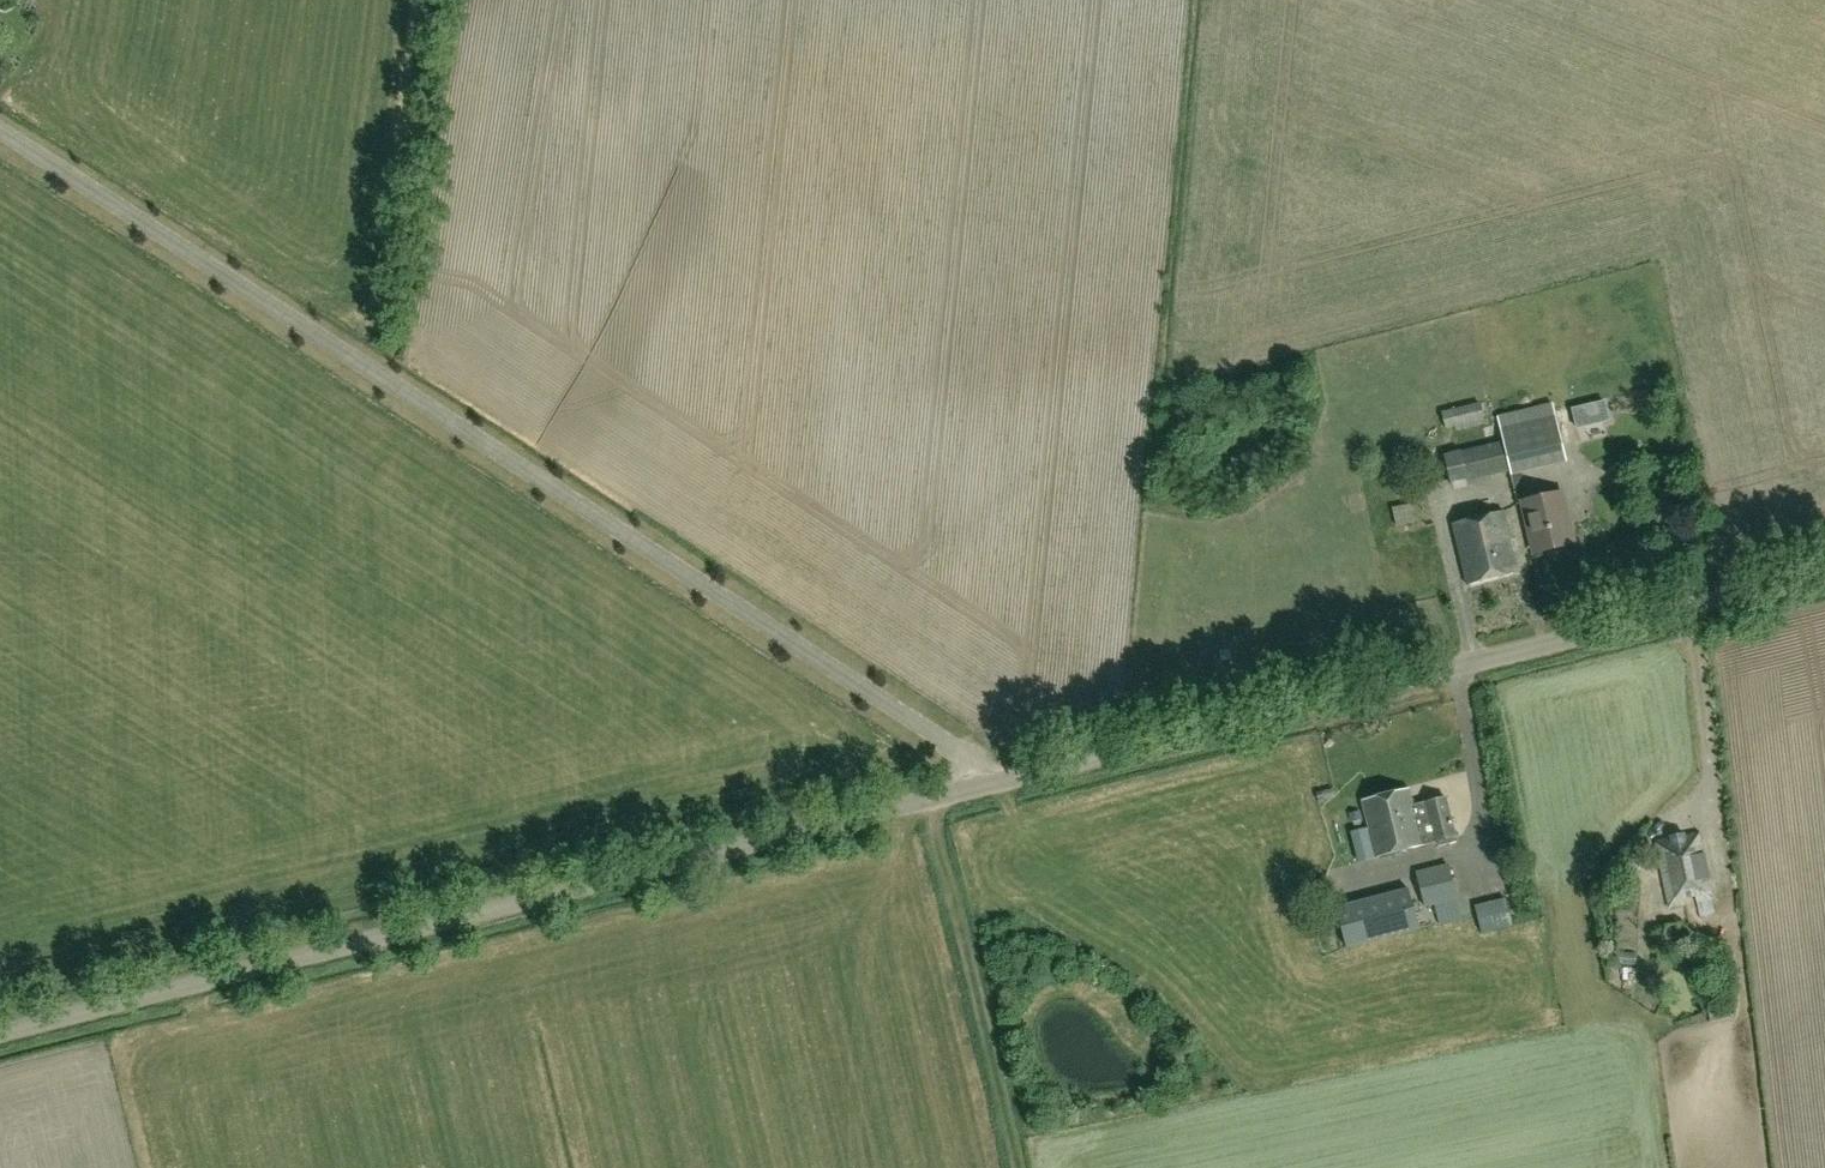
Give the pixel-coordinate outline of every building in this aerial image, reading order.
[(1506,432),(1514,469),(1573,455),(1565,418),(1506,432)] [(1509,470),(1502,442),(1460,452),(1467,480),(1509,470)] [(1562,492),(1522,502),(1534,553),(1573,544),(1562,492)] [(1452,526),(1468,587),(1519,574),(1504,513),(1452,526)] [(1416,806),(1411,789),(1365,801),(1379,857),(1439,841),(1440,846),(1456,842),(1455,837),(1458,837),(1448,798),(1416,806)] [(1697,893),(1698,901),(1701,917),(1715,915),(1699,833),(1686,835),(1687,843),(1674,846),(1673,838),(1657,841),(1670,907),(1685,904),(1684,896),(1697,893)] [(1449,865),(1417,873),(1425,907),(1442,904),(1444,912),(1460,908),(1449,865)] [(1347,946),(1419,928),(1409,888),(1337,907),(1347,946)] [(1482,932),(1512,925),(1506,899),(1476,906),(1482,932)]
